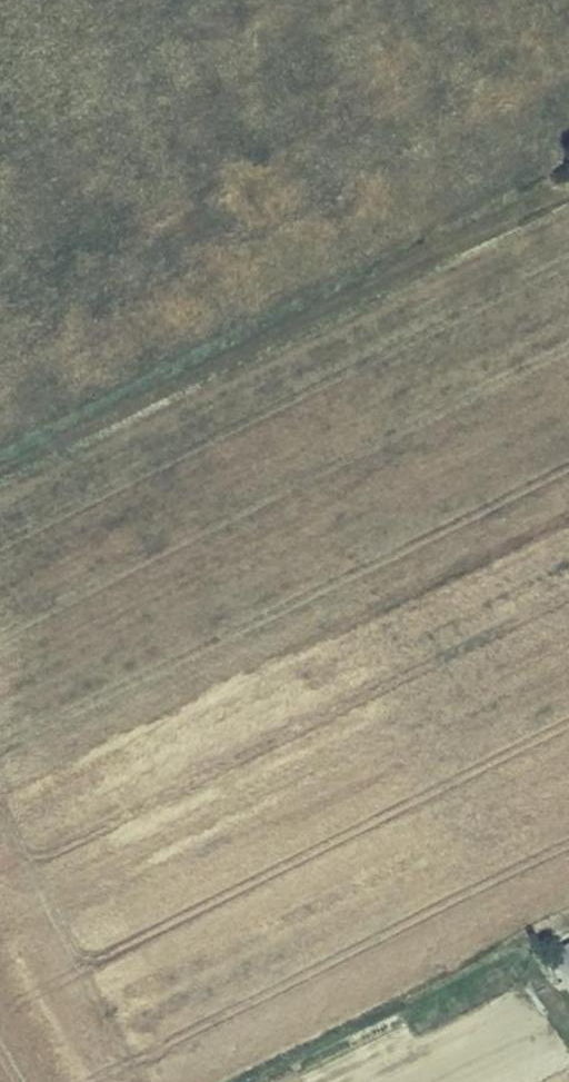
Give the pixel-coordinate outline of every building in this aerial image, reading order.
[(560,983),(568,978),(568,949),(548,960),(560,983)]
